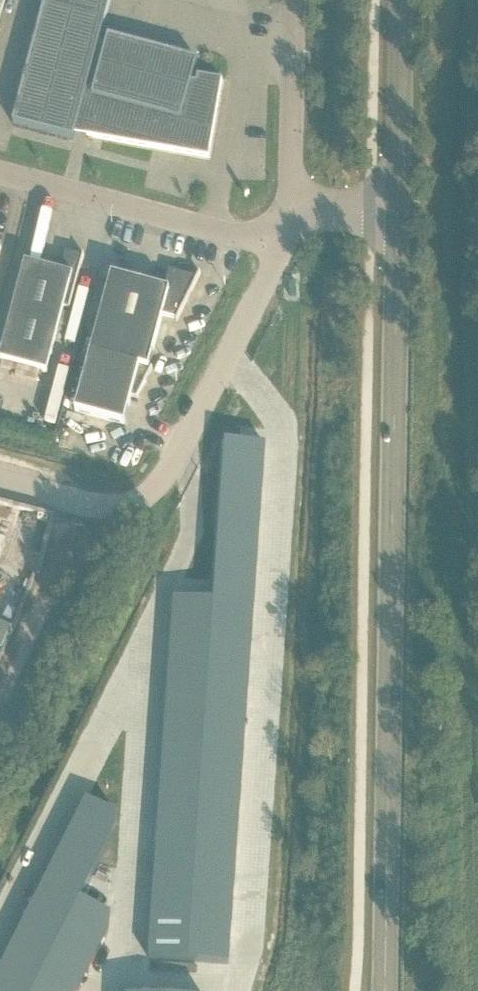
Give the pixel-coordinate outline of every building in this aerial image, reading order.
[(12,123),(73,139),(74,133),(208,157),(222,79),(193,74),(197,59),(108,36),(106,43),(99,41),(110,0),(45,0),(12,123)] [(84,254),(83,254),(82,256),(65,252),(60,272),(25,262),(0,356),(0,360),(46,373),(64,307),(69,308),(84,254)] [(197,277),(185,274),(169,270),(164,289),(111,275),(74,411),(124,424),(131,397),(136,398),(135,398),(137,399),(152,369),(151,368),(151,369),(148,368),(162,314),(176,318),(175,320),(176,321),(200,273),(199,272),(197,277)] [(76,300),(88,300),(88,285),(76,285),(76,300)] [(61,398),(66,370),(55,368),(51,397),(61,398)] [(174,599),(149,958),(229,964),(265,445),(225,442),(214,601),(174,599)] [(0,970),(0,990),(79,990),(108,933),(110,915),(81,900),(116,830),(117,815),(87,800),(0,970)]
